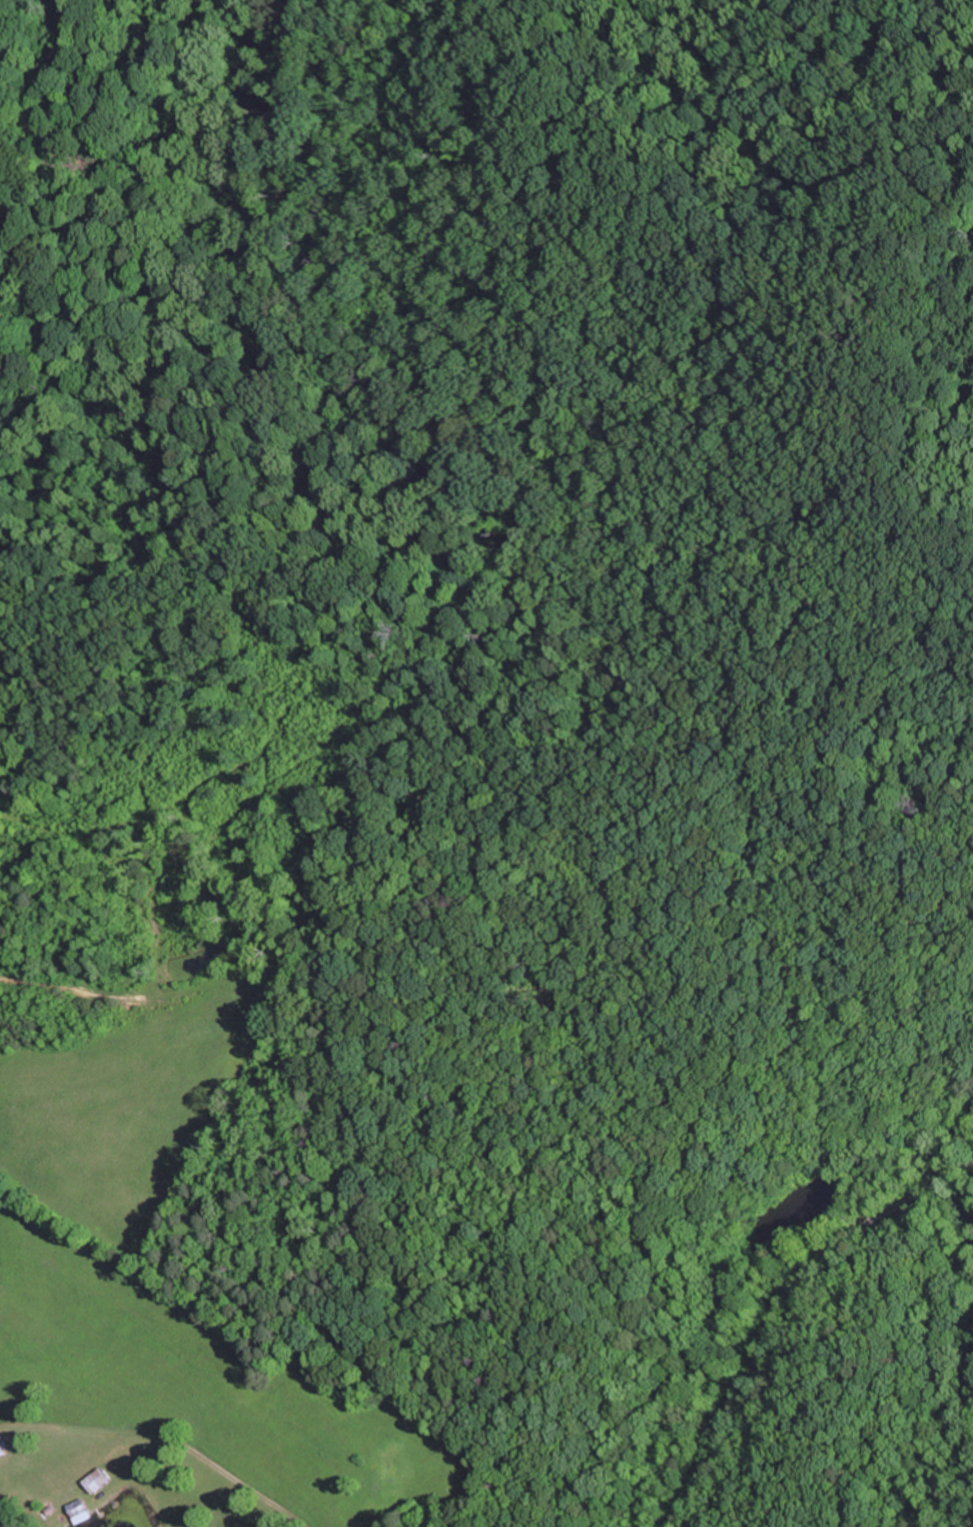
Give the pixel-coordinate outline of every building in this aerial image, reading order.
[(91,1517),(81,1498),(65,1506),(74,1525),(91,1517)]
